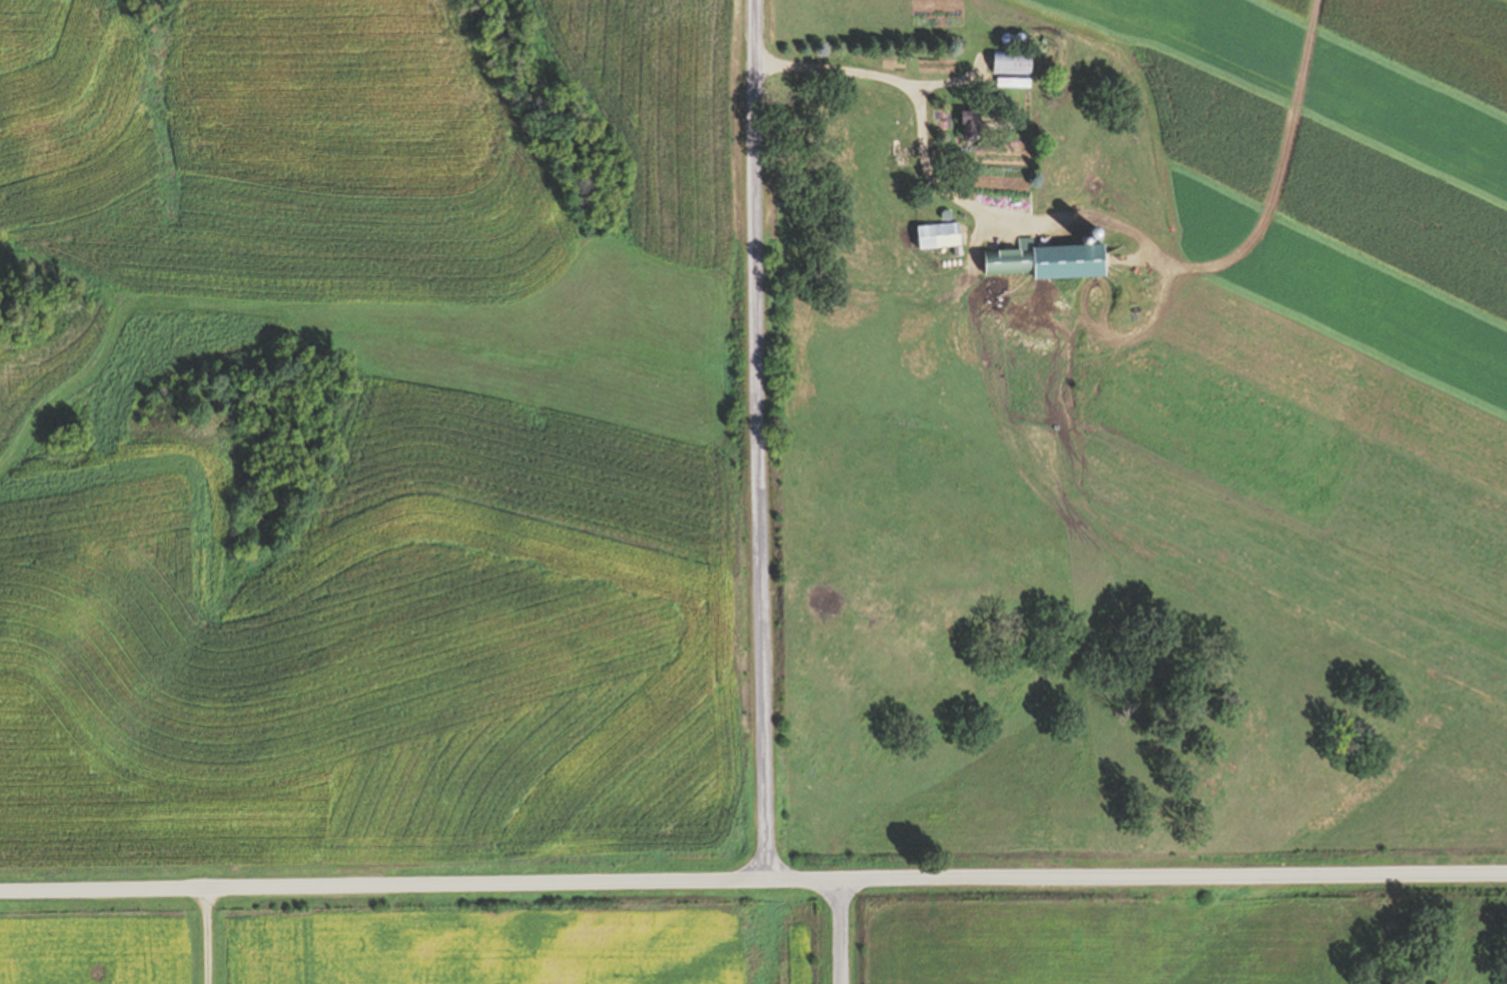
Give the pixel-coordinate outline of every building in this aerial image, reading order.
[(1033,75),(1033,54),(995,54),(995,75),(1033,75)] [(963,112),(963,139),(982,139),(982,112),(963,112)] [(987,275),(1037,273),(1036,237),(1020,238),(1020,250),(986,251),(987,275)]
